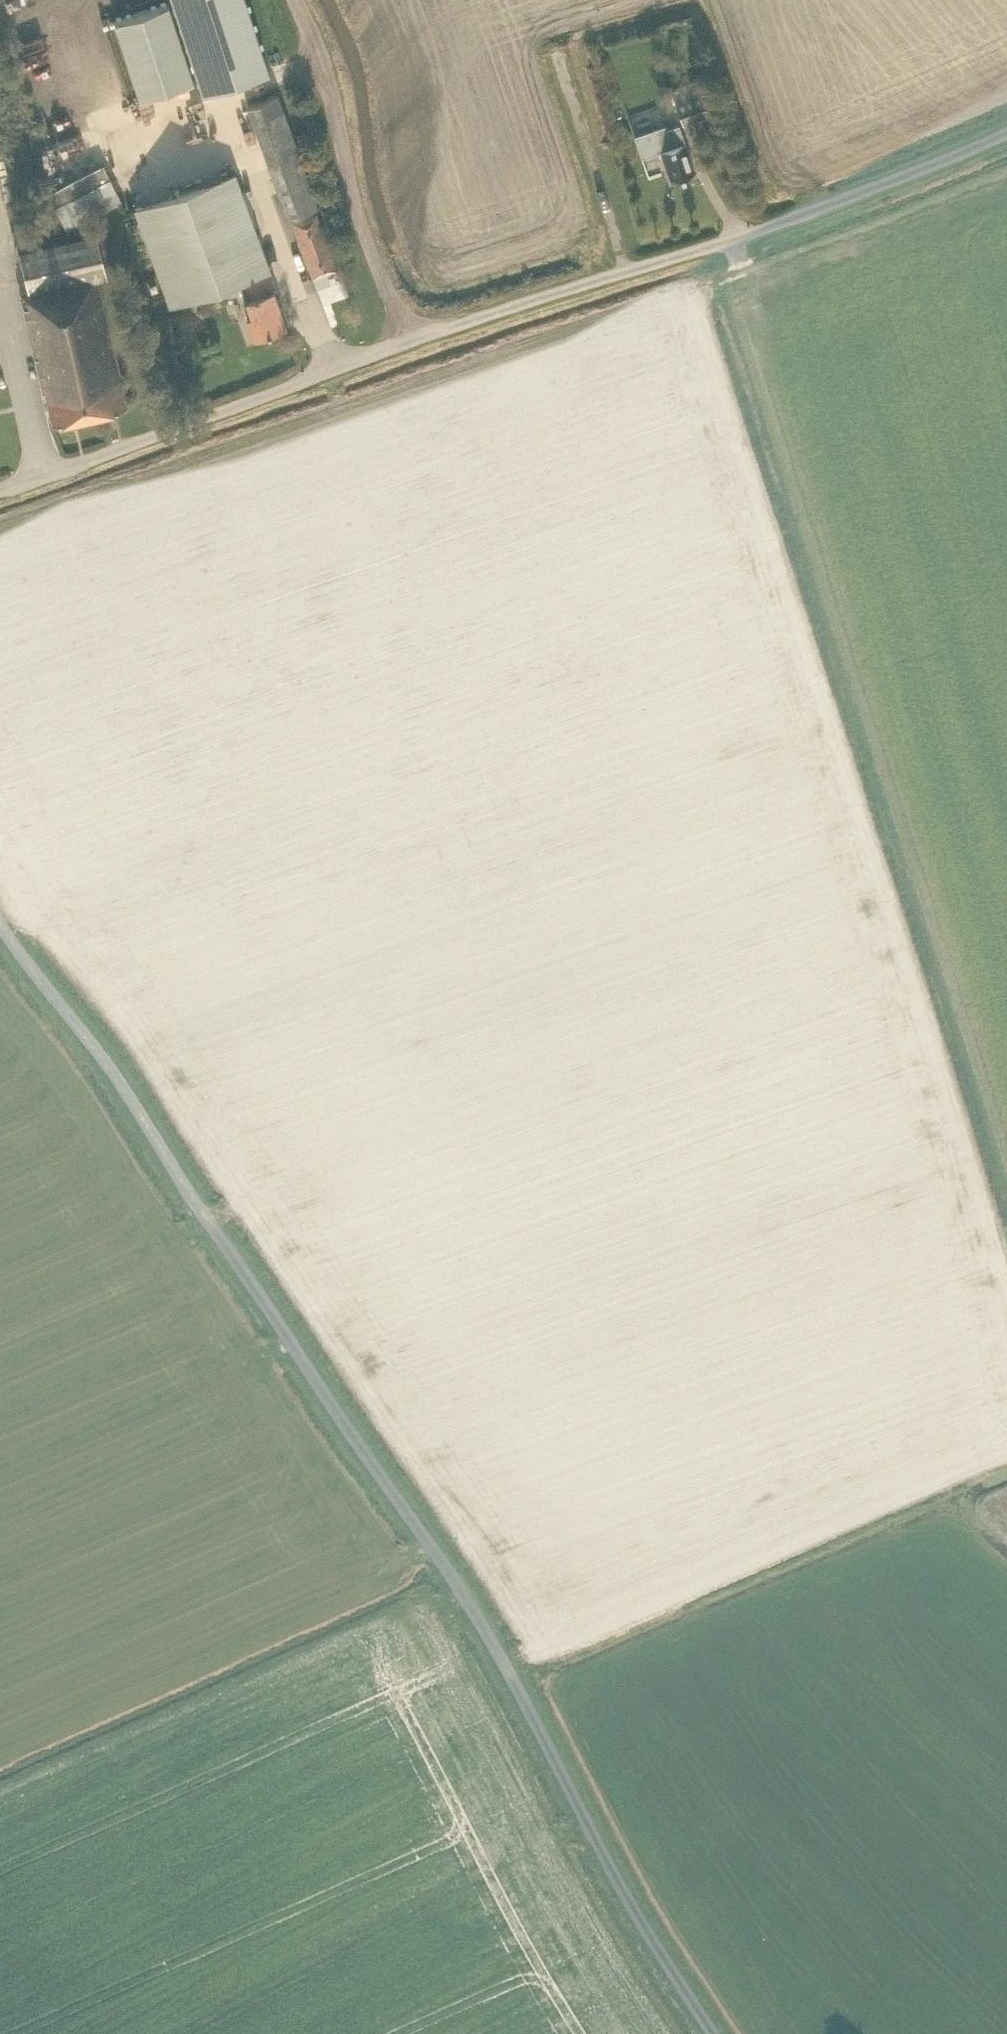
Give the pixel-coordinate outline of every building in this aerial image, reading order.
[(203,92),(249,77),(269,70),(245,0),(173,0),(203,92)] [(168,2),(115,20),(140,97),(194,79),(168,2)] [(303,171),(296,153),(300,152),(284,109),(288,107),(283,92),(247,103),(267,162),(286,212),(317,201),(306,169),(303,171)] [(660,147),(671,179),(695,170),(685,141),(679,122),(667,127),(665,123),(634,134),(641,154),(660,147)] [(48,191),(66,227),(121,199),(103,163),(48,191)] [(135,208),(169,304),(239,279),(251,314),(247,316),(254,336),(286,325),(273,288),(276,287),(269,268),(235,172),(135,208)] [(292,219),(312,275),(337,266),(316,210),(292,219)] [(33,230),(13,233),(16,247),(35,243),(33,230)] [(29,293),(21,295),(44,391),(45,390),(52,423),(127,406),(97,277),(107,274),(97,231),(19,250),(29,293)]
